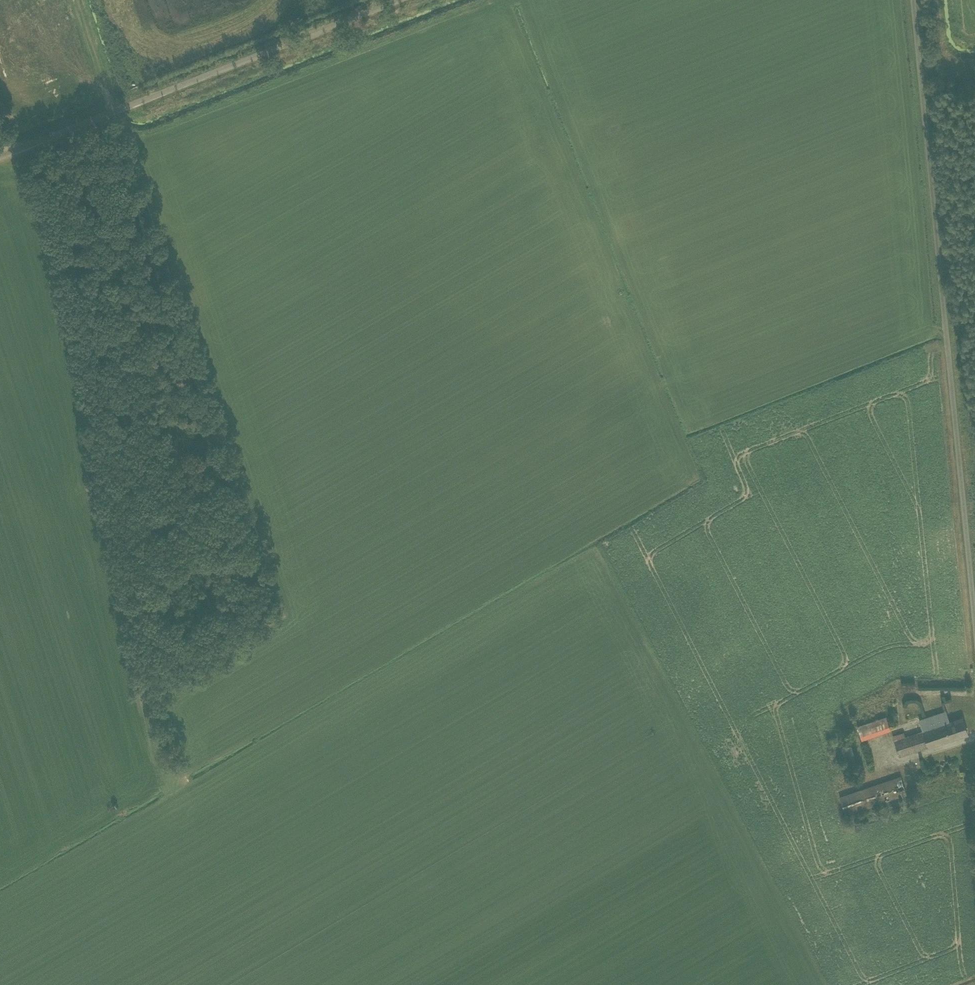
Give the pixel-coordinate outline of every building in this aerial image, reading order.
[(950,722),(946,711),(920,719),(921,722),(923,730),(917,732),(906,736),(894,740),(899,756),(968,733),(962,718),(950,722)] [(862,739),(891,729),(886,715),(857,725),(862,739)] [(846,815),(907,794),(900,775),(840,796),(846,815)]
